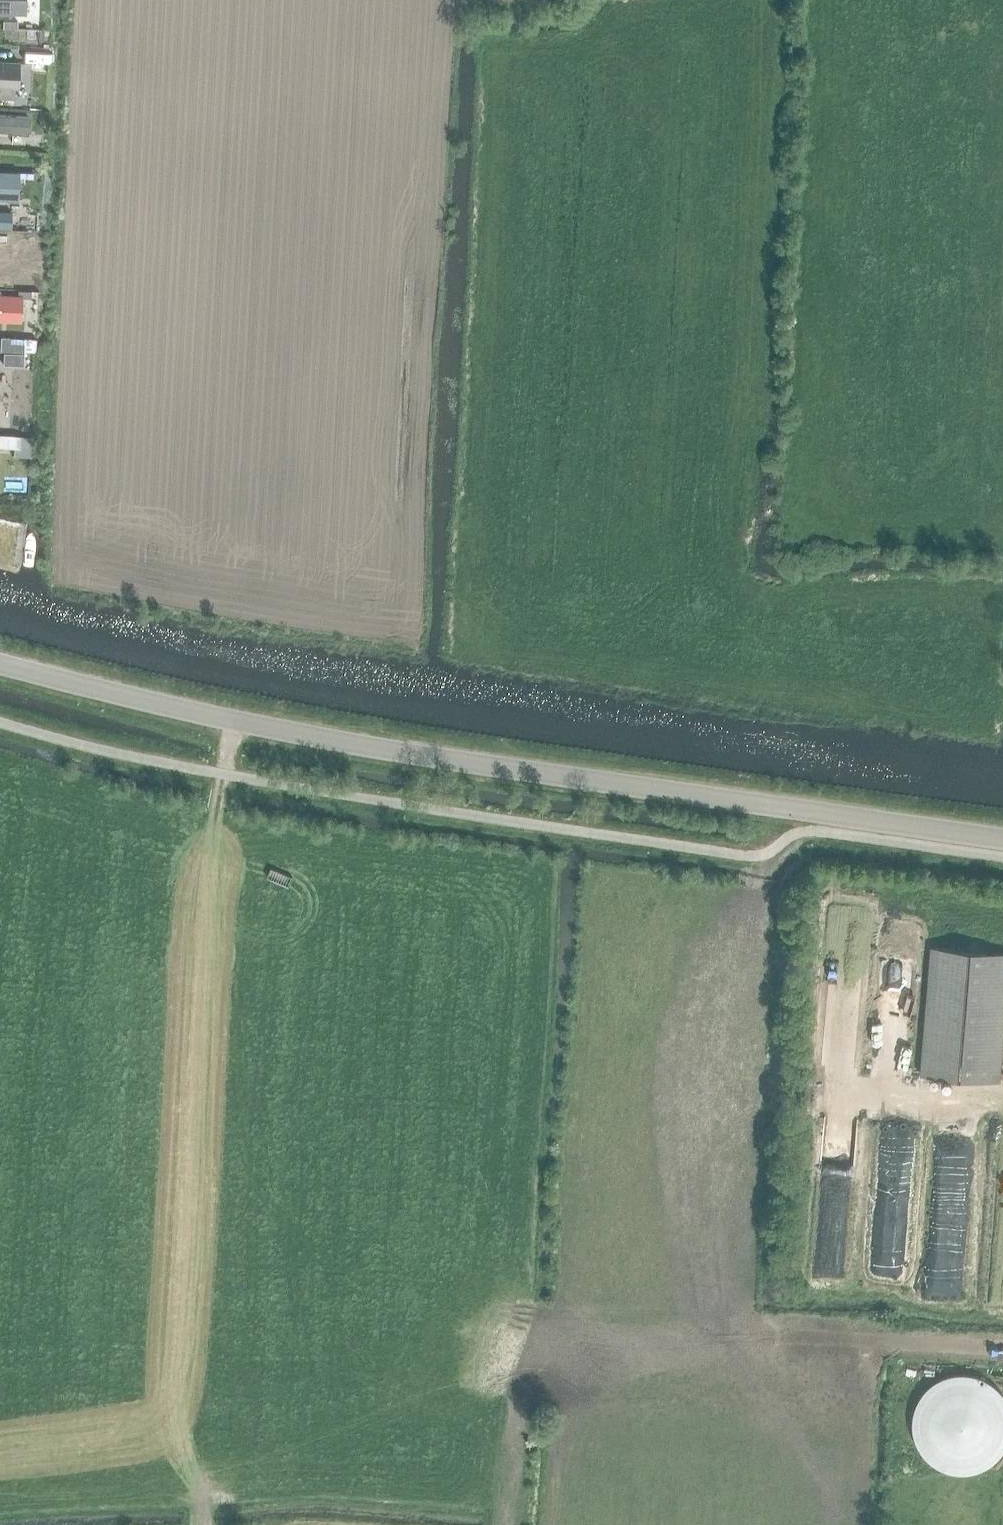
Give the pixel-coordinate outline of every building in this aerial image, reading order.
[(22,16),(23,0),(21,0),(0,0),(0,15),(22,16)] [(0,62),(0,97),(1,86),(18,87),(19,62),(0,62)] [(12,133),(28,134),(29,116),(0,115),(0,131),(12,132),(12,133)] [(17,200),(18,172),(0,171),(0,199),(17,200)] [(11,228),(11,212),(0,211),(0,228),(11,228)] [(20,320),(21,298),(0,297),(0,319),(20,320)] [(0,342),(0,349),(24,350),(24,337),(0,336),(0,342)] [(24,354),(4,353),(3,365),(24,366),(24,354)] [(15,447),(14,455),(30,456),(31,436),(20,435),(0,434),(0,446),(15,447)] [(920,1075),(999,1081),(1002,1035),(1002,954),(931,948),(920,1075)] [(898,1250),(904,1222),(880,1217),(874,1246),(898,1250)] [(952,1354),(939,1355),(927,1360),(917,1368),(909,1379),(904,1391),(902,1404),(904,1417),(909,1429),(917,1439),(927,1447),(939,1452),(952,1454),(965,1452),(977,1447),(988,1439),(996,1429),(1001,1417),(1002,1404),(1001,1391),(996,1379),(988,1368),(977,1360),(965,1355),(952,1354)]
